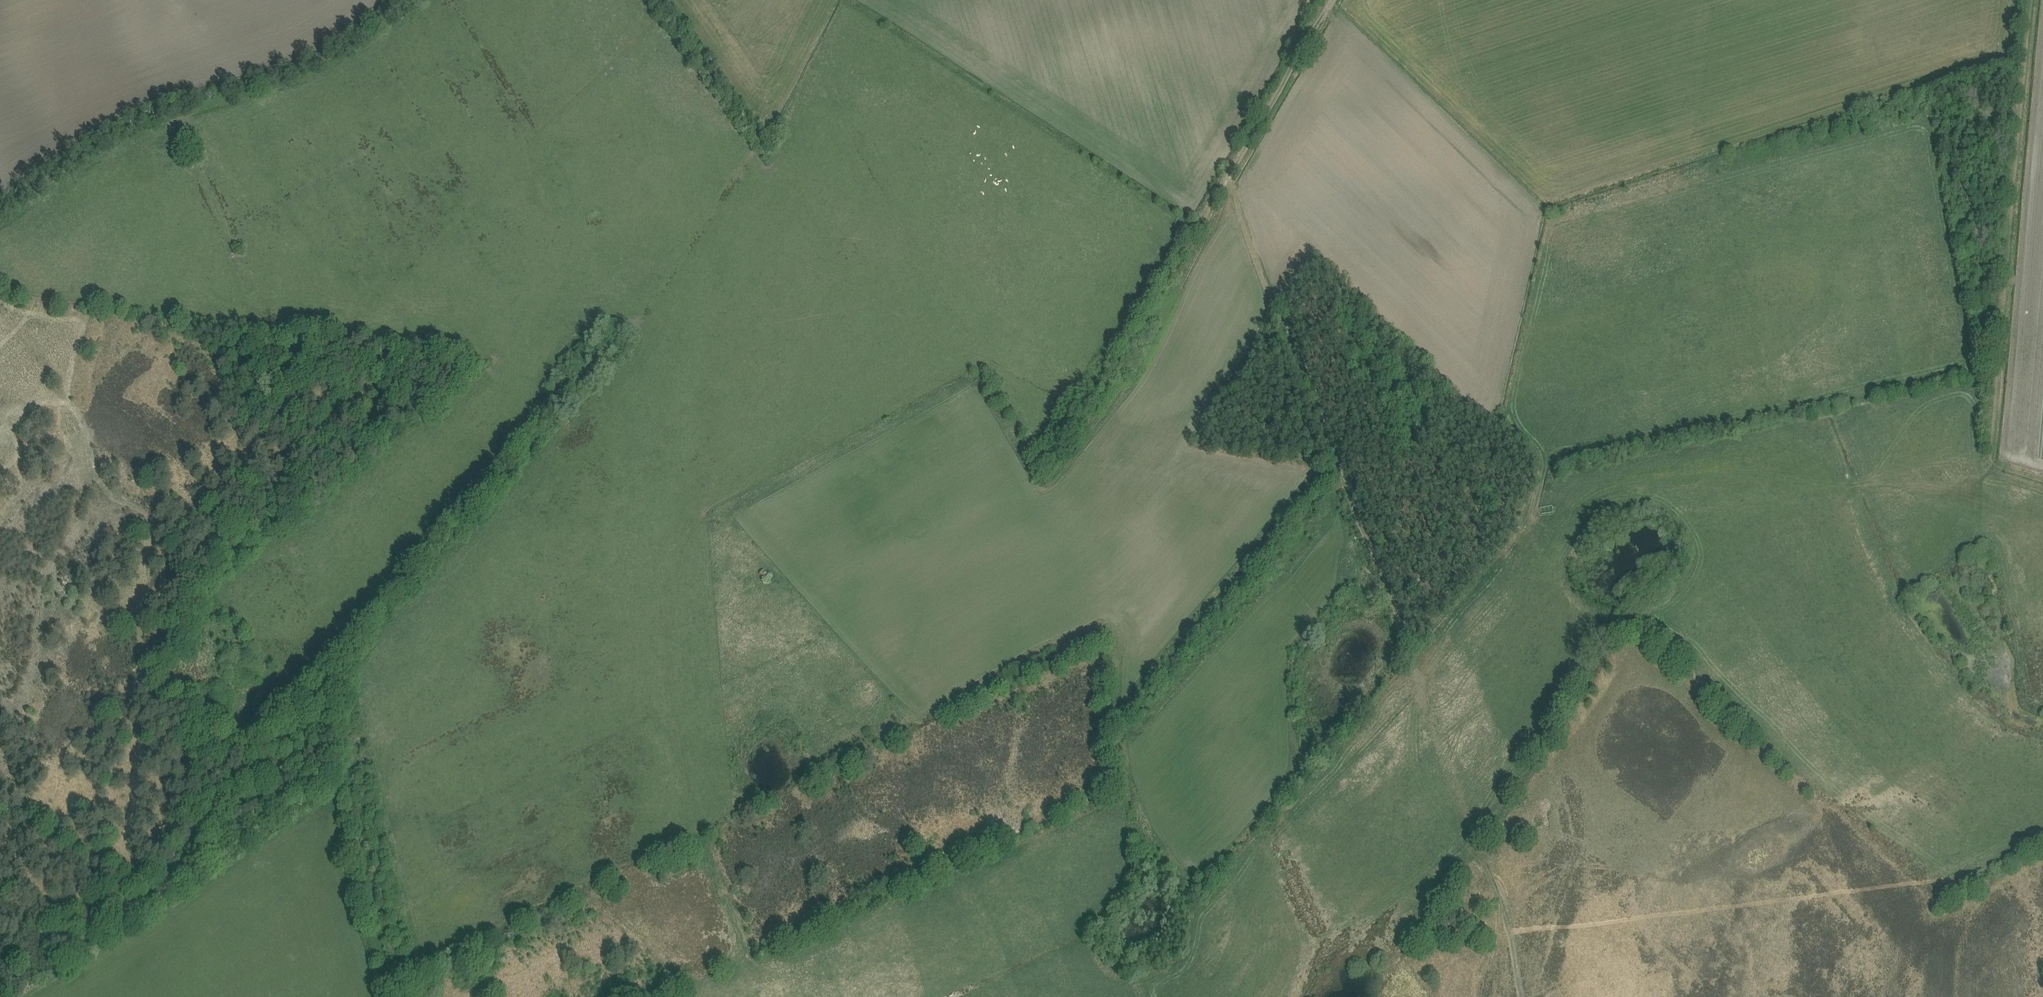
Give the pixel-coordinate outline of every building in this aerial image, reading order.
[(770,565),(766,569),(770,574),(775,571),(770,565)]
